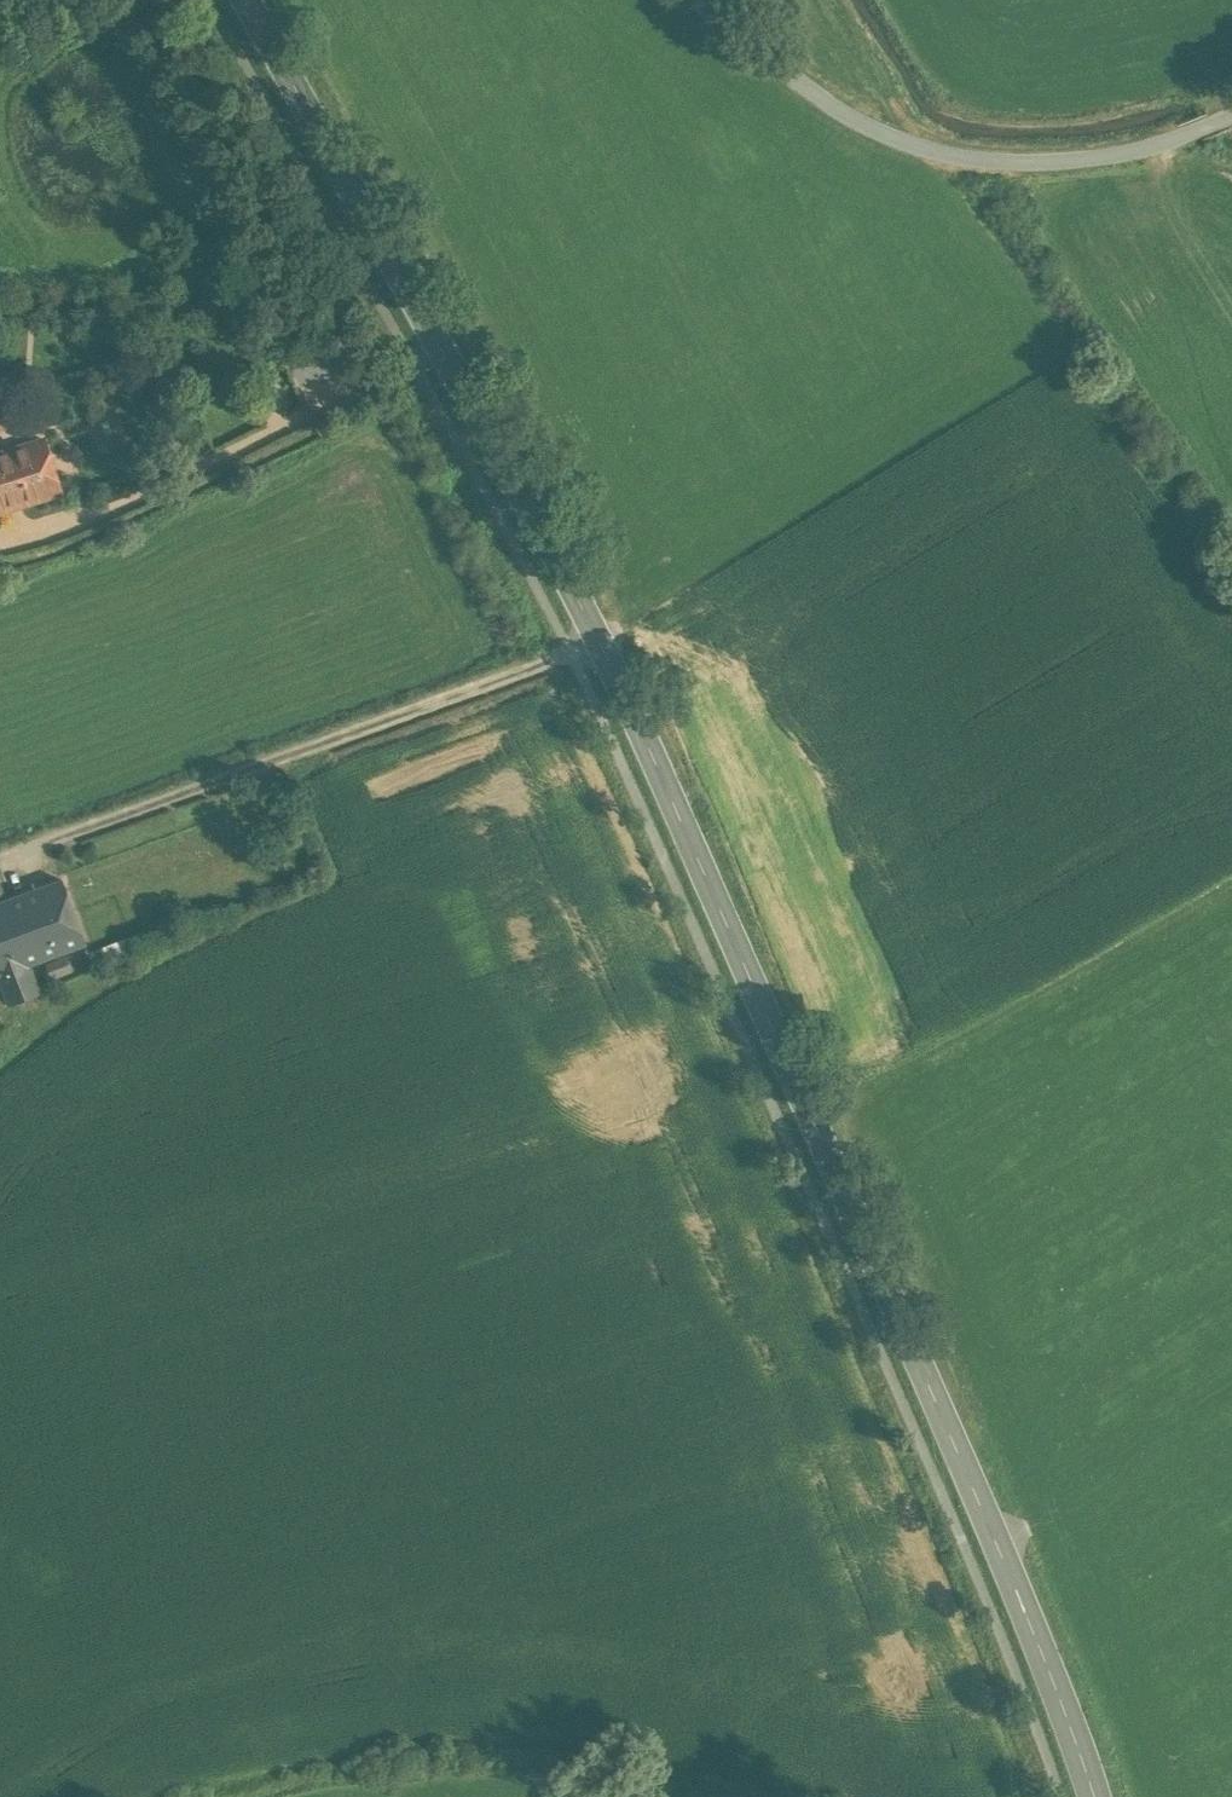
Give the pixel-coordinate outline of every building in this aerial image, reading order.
[(0,384),(0,429),(15,425),(2,383),(0,384)] [(0,453),(0,511),(62,491),(46,439),(0,453)] [(0,901),(0,917),(19,968),(29,964),(86,943),(62,879),(0,901)] [(9,1002),(39,991),(29,964),(19,968),(0,917),(0,977),(9,1002)]
